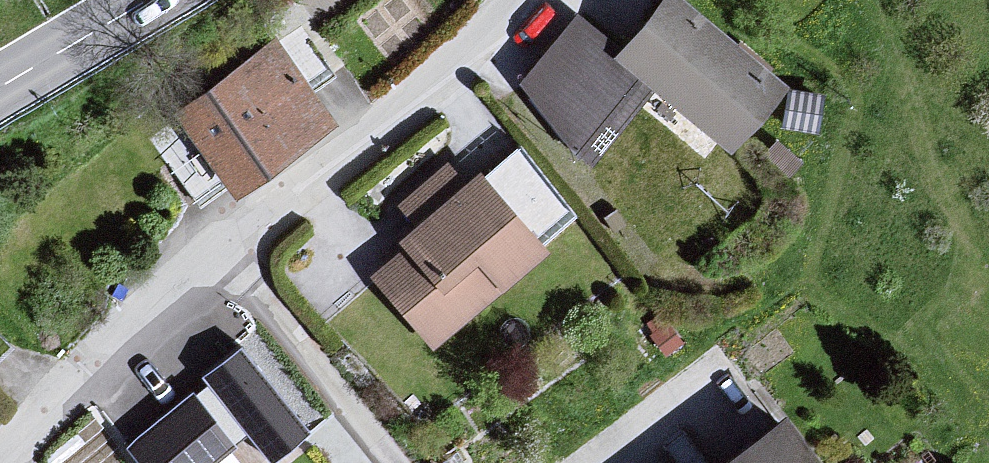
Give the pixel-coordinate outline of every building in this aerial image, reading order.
[(607,64),(643,92),(729,159),(784,89),(673,0),(658,0),(614,54),(607,64)] [(607,64),(614,54),(573,17),(516,87),(574,165),(643,92),(607,64)] [(272,46),(165,121),(232,201),(330,126),(272,46)] [(363,282),(427,354),(546,257),(471,181),(363,282)] [(122,446),(137,462),(206,462),(245,430),(274,462),(309,433),(236,348),(122,446)] [(718,462),(808,462),(775,423),(718,462)]
